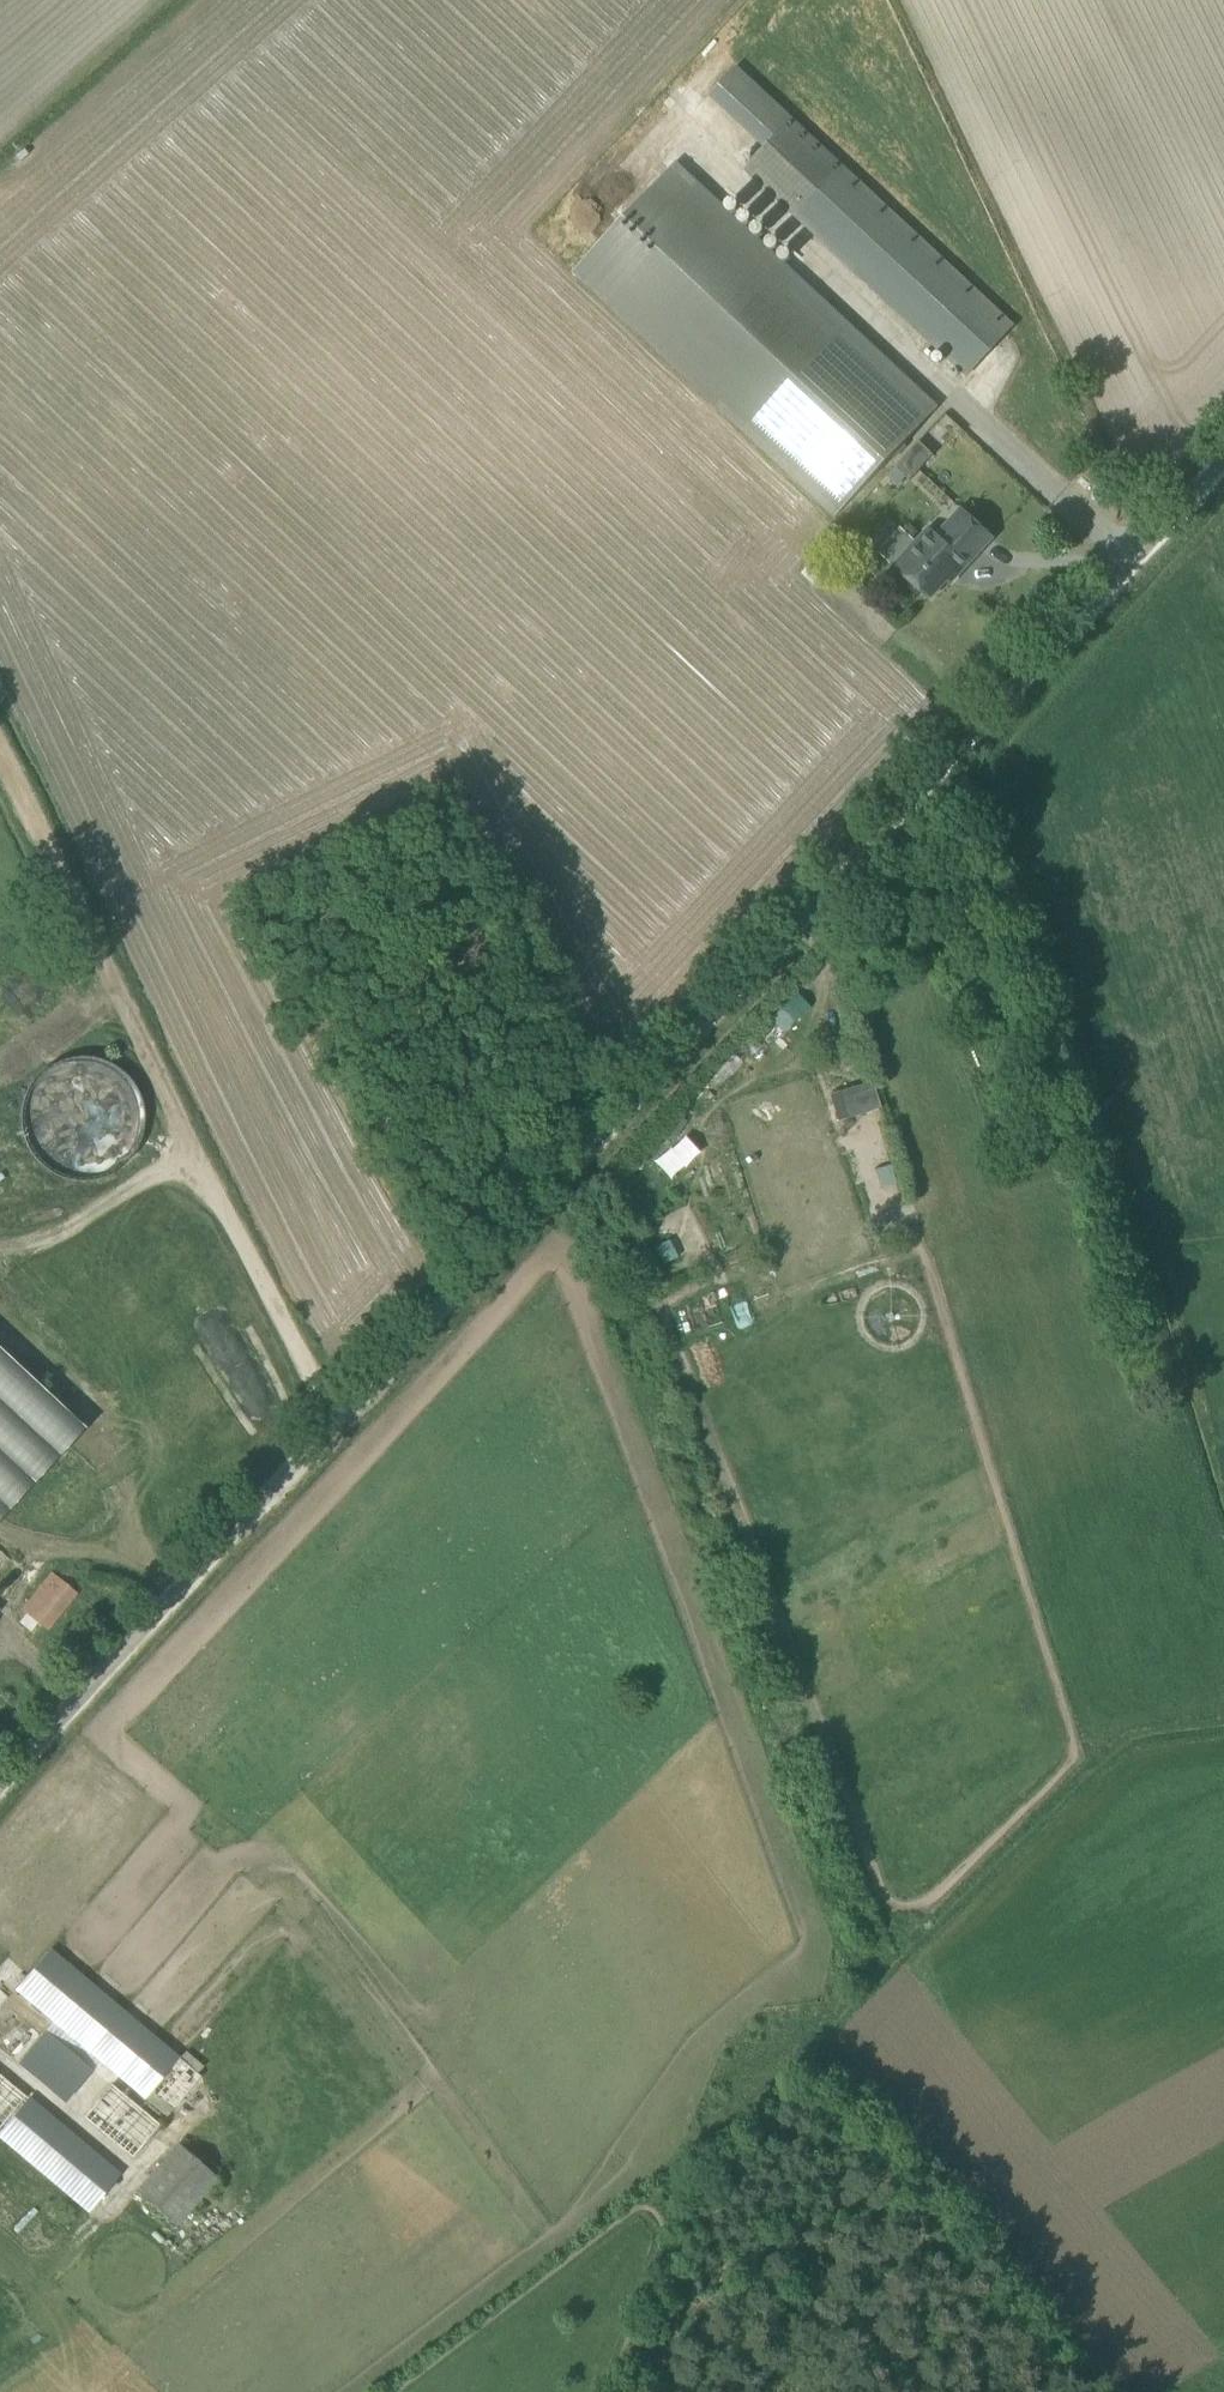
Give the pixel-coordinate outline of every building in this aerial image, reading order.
[(834,516),(890,458),(912,435),(938,407),(769,248),(527,24),(467,88),(458,79),(448,89),(458,99),(424,136),(834,516)] [(968,375),(1014,325),(792,117),(736,65),(707,96),(763,148),(746,167),(968,375)] [(919,441),(888,475),(893,479),(900,486),(908,478),(910,480),(934,454),(919,441)] [(993,537),(962,509),(939,535),(929,526),(893,565),(930,599),(957,570),(961,573),(993,537)] [(21,1075),(43,1167),(143,1143),(121,1052),(21,1075)] [(839,1122),(880,1108),(871,1081),(830,1095),(839,1122)] [(666,1169),(693,1149),(686,1141),(660,1160),(666,1169)] [(68,1418),(0,1354),(0,1489),(68,1418)] [(46,1629),(76,1592),(52,1572),(22,1610),(26,1613),(18,1622),(29,1632),(38,1622),(46,1629)] [(203,2078),(51,1949),(17,1989),(56,2022),(20,2065),(65,2104),(94,2069),(96,2071),(103,2063),(145,2099),(143,2101),(167,2121),(203,2078)] [(90,2212),(121,2175),(27,2097),(0,2074),(0,2136),(90,2212)] [(133,2158),(162,2122),(106,2077),(96,2089),(103,2094),(83,2118),(133,2158)] [(178,2226),(220,2179),(179,2142),(137,2190),(178,2226)]
